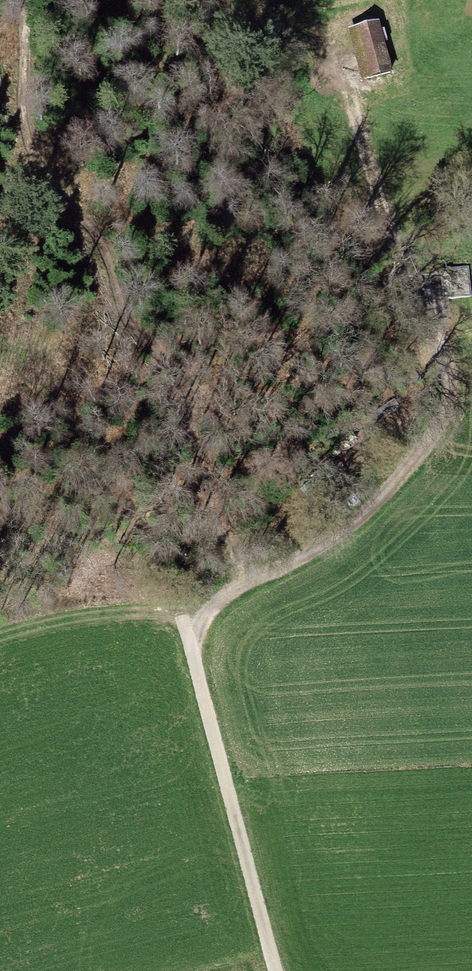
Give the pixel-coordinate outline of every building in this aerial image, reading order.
[(353,39),(366,82),(395,73),(382,30),(353,39)] [(469,267),(441,269),(443,298),(471,296),(469,267)]
